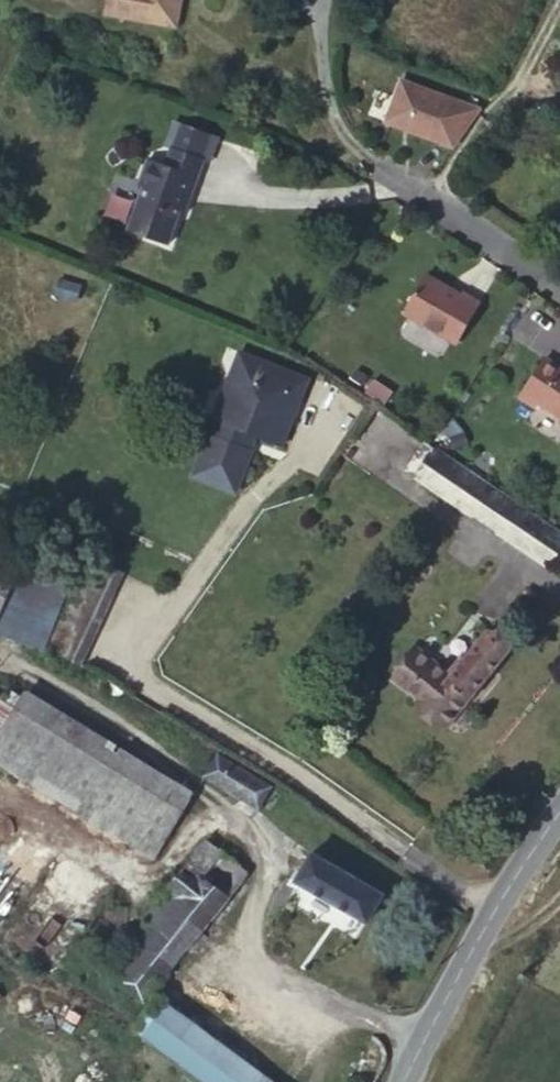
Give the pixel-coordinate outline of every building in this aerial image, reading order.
[(91,23),(163,40),(173,0),(97,0),(91,23)] [(483,106),(401,79),(384,124),(456,149),(483,106)] [(155,157),(151,176),(185,187),(190,167),(155,157)] [(177,217),(185,187),(151,176),(129,168),(122,192),(128,194),(124,209),(166,227),(169,217),(177,217)] [(160,250),(166,227),(124,209),(115,236),(160,250)] [(448,358),(476,313),(453,302),(449,308),(414,288),(392,326),(448,358)] [(231,387),(239,368),(227,363),(219,383),(231,387)] [(224,507),(242,464),(232,460),(237,446),(248,451),(268,460),(297,394),(239,368),(231,387),(219,383),(209,408),(215,410),(206,430),(212,432),(205,449),(201,447),(182,488),(224,507)] [(509,409),(529,425),(534,417),(559,434),(559,384),(537,369),(509,409)] [(232,460),(242,464),(248,451),(237,446),(232,460)] [(419,503),(436,476),(415,463),(398,490),(419,503)] [(554,549),(436,476),(419,503),(537,577),(554,549)] [(52,653),(86,566),(79,562),(46,650),(52,653)] [(110,575),(86,566),(52,653),(73,664),(110,575)] [(14,578),(0,572),(0,607),(14,578)] [(440,686),(457,703),(495,660),(477,644),(440,686)] [(430,696),(440,686),(408,655),(385,682),(436,728),(448,713),(430,696)] [(448,713),(457,703),(440,686),(430,696),(448,713)] [(15,721),(0,713),(0,749),(15,721)] [(0,749),(0,774),(163,859),(187,812),(15,721),(0,749)] [(226,786),(238,765),(224,757),(213,779),(226,786)] [(226,786),(249,800),(261,778),(238,765),(226,786)] [(276,786),(261,778),(249,800),(264,808),(276,786)] [(204,837),(186,864),(226,892),(245,864),(204,837)] [(387,892),(318,849),(300,877),(371,920),(387,892)] [(226,892),(186,864),(149,916),(155,921),(113,980),(148,1005),(226,892)] [(149,1035),(220,1081),(280,1081),(167,1006),(149,1035)]
